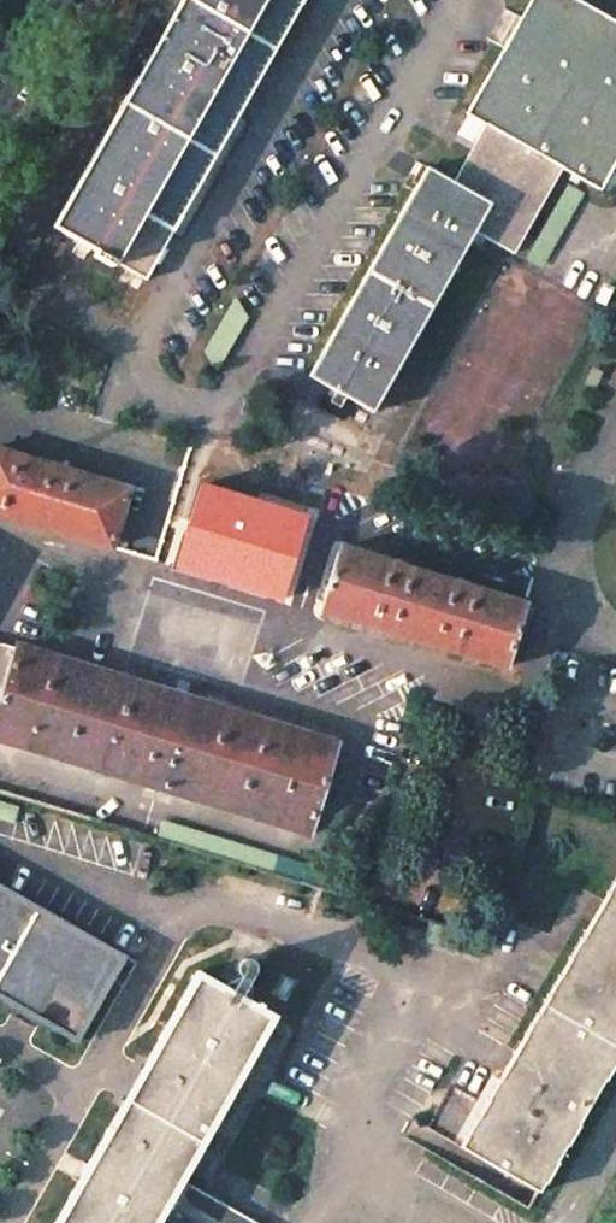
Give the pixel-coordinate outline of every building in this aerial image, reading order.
[(126,67),(139,75),(52,227),(96,251),(94,256),(113,267),(115,262),(146,280),(305,0),(182,0),(167,26),(154,19),(126,67)] [(307,378),(374,415),(475,232),(514,254),(562,169),(600,190),(615,161),(615,23),(575,0),(531,0),(466,114),(468,115),(457,136),(474,145),(453,182),(427,167),(307,378)] [(111,547),(129,489),(0,450),(0,514),(111,547)] [(281,598),(301,514),(195,488),(185,528),(183,527),(172,571),(281,598)] [(340,547),(320,611),(505,668),(524,603),(340,547)] [(309,835),(337,742),(17,645),(15,650),(0,646),(0,742),(309,835)] [(453,1153),(534,1200),(615,1060),(615,872),(453,1153)] [(75,1043),(124,956),(0,885),(0,1000),(75,1043)] [(34,1222),(211,1222),(168,1197),(170,1193),(161,1188),(253,1023),(221,1005),(224,999),(209,990),(206,996),(174,977),(34,1222)]
